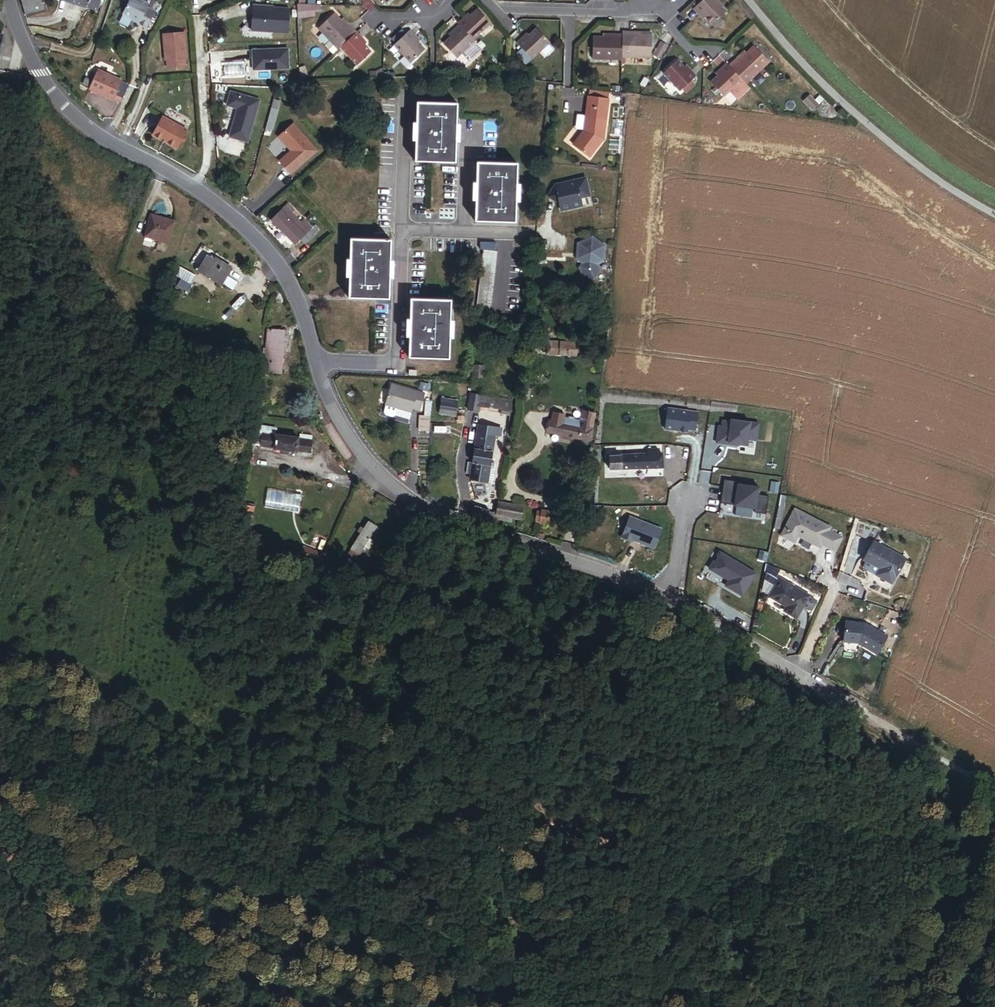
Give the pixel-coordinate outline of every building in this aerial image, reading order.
[(44,0),(22,0),(26,17),(47,12),(44,0)] [(100,0),(66,0),(97,10),(100,0)] [(150,5),(140,0),(130,0),(123,15),(133,20),(132,21),(138,24),(138,25),(147,29),(155,12),(148,8),(150,5)] [(368,0),(362,0),(362,6),(368,11),(374,6),(368,0)] [(726,12),(715,0),(703,0),(695,7),(705,18),(712,25),(726,12)] [(321,14),(322,5),(298,5),(297,17),(301,17),(315,18),(315,13),(321,14)] [(252,32),(288,33),(289,10),(269,9),(269,7),(253,7),(252,32)] [(705,18),(695,7),(693,9),(703,20),(705,18)] [(473,40),(490,24),(477,10),(468,19),(460,26),(462,28),(473,40)] [(354,35),(356,33),(350,26),(348,28),(341,21),(334,14),(318,29),(330,41),(324,46),(332,55),(340,47),(354,35)] [(460,26),(468,19),(465,16),(458,24),(459,25),(460,26)] [(351,26),(344,18),(341,21),(348,28),(350,26),(351,26)] [(307,49),(306,23),(299,24),(300,50),(307,49)] [(454,36),(462,28),(460,26),(459,25),(451,33),(454,36)] [(460,68),(474,41),(473,40),(462,28),(454,36),(444,45),(452,54),(447,59),(454,65),(460,68)] [(10,31),(0,29),(0,66),(3,66),(10,31)] [(531,60),(549,43),(537,29),(529,35),(518,46),(527,56),(531,60)] [(420,40),(410,30),(408,32),(417,43),(420,40)] [(417,43),(408,32),(394,45),(410,63),(424,50),(417,43)] [(651,58),(652,37),(641,36),(631,36),(631,33),(622,32),(622,35),(622,57),(651,58)] [(187,60),(185,33),(163,35),(165,62),(167,62),(167,69),(186,68),(185,60),(187,60)] [(363,41),(356,33),(354,35),(361,43),(363,41)] [(518,46),(529,35),(527,33),(516,43),(518,46)] [(357,66),(371,53),(361,43),(354,35),(340,47),(357,66)] [(622,57),(622,35),(614,35),(614,38),(603,38),(593,38),(593,60),(622,60),(622,57)] [(465,66),(483,50),(474,41),(460,68),(461,68),(464,67),(465,66)] [(660,61),(668,47),(661,43),(652,56),(660,61)] [(289,66),(288,48),(253,50),(254,69),(289,66)] [(745,84),(766,65),(751,49),(744,55),(736,63),(734,61),(728,66),(745,84)] [(736,63),(744,55),(742,53),(734,61),(736,63)] [(689,81),(693,78),(683,67),(677,61),(663,73),(679,91),(680,90),(684,95),(694,86),(689,81)] [(717,76),(728,66),(726,64),(715,73),(717,76)] [(695,76),(685,65),(683,67),(693,78),(695,76)] [(745,84),(728,66),(717,76),(710,82),(723,97),(730,91),(737,100),(749,89),(745,84)] [(308,78),(305,68),(299,70),(300,81),(305,81),(308,78)] [(130,86),(122,82),(123,81),(99,71),(90,90),(114,101),(115,99),(122,103),(130,86)] [(608,100),(609,92),(589,90),(589,98),(608,100)] [(248,142),(261,100),(231,92),(227,105),(238,109),(230,137),(248,142)] [(812,112),(818,105),(810,97),(804,103),(812,112)] [(604,138),(608,100),(589,98),(588,98),(585,131),(574,146),(590,158),(604,138)] [(278,112),(281,102),(274,100),(271,110),(278,112)] [(455,162),(457,104),(417,103),(415,161),(455,162)] [(272,132),(278,112),(271,110),(265,133),(269,134),(270,132),(272,132)] [(177,150),(187,131),(163,117),(152,136),(177,150)] [(291,175),(317,152),(293,125),(278,138),(290,152),(279,162),(291,175)] [(514,203),(516,164),(495,163),(477,163),(475,221),(513,222),(514,203)] [(589,204),(587,186),(555,190),(548,201),(559,207),(560,216),(580,214),(579,206),(589,204)] [(311,228),(304,220),(301,223),(291,213),(294,210),(288,204),(271,221),(294,245),(300,239),(308,231),(311,228)] [(169,245),(179,224),(157,214),(148,235),(169,245)] [(313,236),(319,230),(315,226),(311,228),(308,231),(313,236)] [(304,244),(313,236),(308,231),(300,239),(304,244)] [(603,256),(604,245),(592,237),(578,243),(577,254),(581,257),(580,271),(584,277),(593,278),(598,273),(599,260),(603,256)] [(389,299),(390,240),(351,239),(349,298),(389,299)] [(190,262),(196,267),(205,255),(200,250),(190,262)] [(489,320),(497,252),(483,250),(475,318),(489,320)] [(230,266),(210,253),(200,269),(231,290),(236,282),(225,275),(230,266)] [(181,277),(177,285),(188,290),(196,274),(177,264),(173,273),(181,277)] [(448,359),(450,300),(411,299),(409,358),(448,359)] [(281,374),(284,330),(267,329),(265,372),(281,374)] [(499,351),(500,344),(480,340),(479,348),(499,351)] [(540,354),(541,341),(533,341),(532,353),(540,354)] [(556,355),(557,343),(550,342),(548,354),(556,355)] [(564,356),(565,343),(557,343),(556,355),(564,356)] [(580,356),(581,345),(566,343),(565,343),(564,356),(580,357),(580,356)] [(419,412),(424,395),(392,385),(386,406),(398,409),(411,413),(412,410),(419,412)] [(510,415),(512,402),(469,395),(467,411),(477,412),(478,408),(486,409),(486,413),(500,415),(501,414),(510,415)] [(456,409),(457,401),(442,399),(441,407),(456,409)] [(396,417),(398,409),(386,406),(384,413),(386,416),(393,419),(396,417)] [(455,416),(456,409),(441,407),(440,414),(455,416)] [(698,414),(667,409),(665,430),(687,433),(688,430),(696,431),(698,414)] [(589,442),(595,414),(582,411),(579,422),(563,418),(564,415),(552,413),(547,433),(589,442)] [(758,425),(747,423),(728,420),(727,423),(719,422),(716,444),(728,445),(728,444),(738,445),(742,446),(746,446),(747,440),(756,442),(758,425)] [(276,437),(277,427),(257,425),(255,437),(276,440),(276,437)] [(491,463),(495,436),(499,437),(500,429),(479,425),(472,463),(468,463),(467,468),(471,468),(470,475),(469,480),(487,483),(488,478),(490,467),(494,468),(495,463),(491,463)] [(312,445),(313,437),(300,435),(300,440),(303,440),(303,444),(312,445)] [(311,453),(312,445),(303,444),(303,440),(300,440),(276,437),(276,440),(255,437),(255,443),(264,444),(264,448),(274,449),(274,451),(300,454),(301,451),(311,453)] [(663,467),(662,454),(658,454),(658,449),(647,449),(647,455),(609,456),(610,470),(663,467)] [(737,483),(726,481),(721,504),(755,510),(754,513),(765,515),(768,498),(757,496),(758,488),(748,487),(737,485),(737,483)] [(295,493),(268,489),(266,505),(292,509),(295,493)] [(518,519),(520,507),(498,502),(496,515),(500,515),(499,521),(510,523),(511,517),(518,519)] [(486,517),(488,512),(476,508),(472,520),(484,524),(486,517)] [(829,532),(831,528),(795,510),(780,537),(794,545),(798,538),(820,549),(822,546),(836,553),(843,539),(829,532)] [(547,528),(550,512),(541,511),(541,513),(539,523),(535,522),(534,523),(539,524),(538,526),(547,528)] [(499,521),(500,515),(496,515),(493,514),(492,519),(491,526),(498,528),(499,521)] [(491,526),(492,519),(486,517),(484,524),(491,526)] [(661,530),(629,517),(621,538),(631,543),(632,540),(654,549),(661,530)] [(369,522),(350,551),(358,556),(364,547),(368,550),(373,542),(369,539),(376,527),(369,522)] [(858,548),(863,552),(870,541),(865,537),(858,548)] [(303,543),(299,555),(322,564),(327,552),(303,543)] [(892,585),(906,560),(873,543),(863,561),(865,562),(862,568),(863,570),(875,577),(892,585)] [(358,556),(350,551),(347,557),(355,562),(358,556)] [(719,553),(709,569),(728,581),(724,587),(741,597),(755,574),(719,553)] [(813,603),(812,599),(808,597),(779,579),(768,597),(786,608),(784,613),(795,619),(802,607),(807,609),(810,608),(813,603)] [(865,624),(846,622),(843,643),(859,645),(876,656),(887,638),(865,624)]
